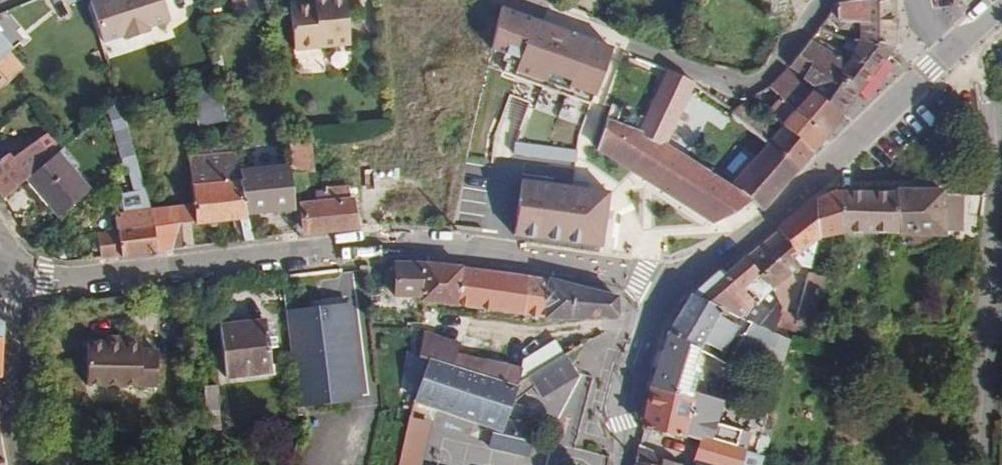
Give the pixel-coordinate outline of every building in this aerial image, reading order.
[(162,0),(88,0),(101,44),(169,25),(162,0)] [(232,15),(247,15),(245,0),(230,0),(232,15)] [(326,4),(314,5),(290,7),(294,50),(350,45),(346,0),(326,0),(326,4)] [(759,0),(766,17),(792,10),(787,0),(758,0),(759,0)] [(893,48),(893,0),(855,0),(837,2),(827,17),(836,23),(838,23),(840,27),(861,32),(861,41),(893,48)] [(258,14),(268,13),(267,1),(257,2),(258,14)] [(510,77),(590,107),(611,50),(501,10),(483,67),(510,77)] [(835,29),(826,23),(822,28),(834,35),(835,29)] [(761,33),(750,56),(764,63),(775,41),(761,33)] [(4,90),(15,81),(25,69),(0,37),(0,85),(4,90)] [(893,48),(861,41),(852,59),(810,40),(798,55),(858,93),(893,48)] [(786,69),(840,115),(858,93),(798,55),(789,66),(804,76),(800,79),(794,73),(786,69)] [(824,137),(840,115),(786,69),(782,74),(769,86),(824,137)] [(639,134),(665,145),(670,132),(693,83),(669,71),(646,119),(639,134)] [(213,74),(188,79),(199,123),(224,117),(213,74)] [(108,109),(122,158),(134,154),(119,99),(108,109)] [(632,131),(639,134),(646,119),(639,116),(632,131)] [(599,139),(594,154),(628,177),(687,217),(707,229),(733,221),(746,207),(701,171),(668,150),(606,123),(599,139)] [(25,179),(57,153),(60,150),(51,136),(11,159),(8,154),(0,160),(0,194),(3,199),(25,179)] [(289,154),(292,189),(307,186),(306,173),(312,173),(310,155),(316,155),(314,137),(287,140),(289,154)] [(168,207),(172,250),(193,247),(190,225),(233,220),(239,242),(253,240),(247,213),(237,172),(230,140),(191,145),(193,155),(186,156),(192,204),(168,207)] [(769,143),(758,157),(779,175),(754,203),(762,212),(797,171),(769,143)] [(745,195),(750,200),(754,203),(779,175),(758,157),(756,158),(745,148),(723,173),(735,182),(733,184),(745,195)] [(57,153),(25,179),(59,218),(89,191),(72,171),(78,165),(63,149),(57,154),(57,153)] [(134,154),(122,158),(125,168),(128,167),(135,192),(144,190),(134,154)] [(237,172),(247,213),(294,209),(292,189),(289,154),(278,155),(279,168),(237,172)] [(600,256),(613,196),(521,180),(510,242),(600,256)] [(354,228),(349,196),(347,188),(321,191),(323,205),(316,205),(302,208),(305,233),(354,228)] [(121,194),(123,213),(150,210),(144,190),(135,192),(121,194)] [(837,227),(834,235),(888,234),(898,234),(894,190),(835,191),(837,201),(837,227)] [(894,190),(898,234),(909,235),(909,240),(939,240),(939,229),(956,230),(956,194),(941,193),(941,190),(894,190)] [(815,239),(834,235),(837,227),(837,201),(835,191),(816,201),(778,230),(792,250),(786,255),(788,257),(790,255),(791,256),(815,239)] [(356,195),(349,196),(354,228),(361,227),(356,195)] [(168,207),(150,210),(157,252),(172,250),(168,207)] [(297,234),(305,233),(302,208),(294,209),(297,234)] [(157,252),(150,210),(123,213),(116,214),(118,232),(98,235),(100,259),(157,252)] [(768,337),(772,326),(774,321),(779,311),(774,299),(768,292),(782,281),(793,271),(797,267),(788,257),(786,255),(792,250),(778,230),(744,257),(724,274),(722,272),(718,272),(691,295),(667,335),(697,349),(726,364),(737,347),(780,367),(788,343),(768,337)] [(617,315),(617,297),(511,274),(461,267),(424,263),(395,264),(394,296),(421,297),(421,300),(478,309),(524,315),(570,318),(617,315)] [(802,296),(816,300),(822,279),(807,275),(802,296)] [(768,292),(774,299),(788,288),(782,281),(768,292)] [(796,314),(792,326),(806,331),(816,300),(802,296),(796,314)] [(348,304),(287,311),(298,408),(359,401),(348,304)] [(792,326),(796,314),(779,311),(774,321),(792,326)] [(772,326),(790,332),(792,326),(774,321),(772,326)] [(244,370),(271,366),(266,322),(219,327),(225,377),(245,375),(244,370)] [(790,332),(772,326),(768,337),(788,343),(790,332)] [(806,331),(792,326),(790,332),(804,337),(806,331)] [(406,380),(420,383),(429,359),(511,387),(563,355),(554,341),(523,361),(522,369),(508,363),(458,352),(461,342),(423,333),(418,358),(410,356),(406,380)] [(691,364),(697,349),(667,335),(662,351),(657,351),(653,366),(657,368),(651,387),(691,399),(685,434),(702,437),(745,450),(749,434),(715,424),(721,401),(692,393),(697,373),(694,366),(691,364)] [(121,343),(106,343),(88,342),(87,385),(156,387),(157,351),(141,351),(141,339),(121,338),(121,343)] [(563,355),(511,387),(508,399),(513,400),(533,387),(540,397),(577,374),(565,353),(563,355)] [(429,359),(420,383),(414,400),(494,428),(501,430),(503,420),(508,399),(511,387),(429,359)] [(272,372),(271,366),(244,370),(245,375),(272,372)] [(208,431),(220,431),(217,386),(205,387),(208,431)] [(691,399),(651,387),(642,426),(685,434),(691,399)] [(408,424),(405,436),(399,464),(421,464),(428,423),(409,419),(408,424)] [(534,428),(503,420),(501,430),(494,428),(489,447),(527,456),(534,428)] [(405,436),(408,424),(391,421),(389,433),(405,436)] [(702,437),(692,464),(740,464),(744,453),(745,450),(702,437)] [(740,464),(764,464),(764,460),(744,453),(740,464)]
